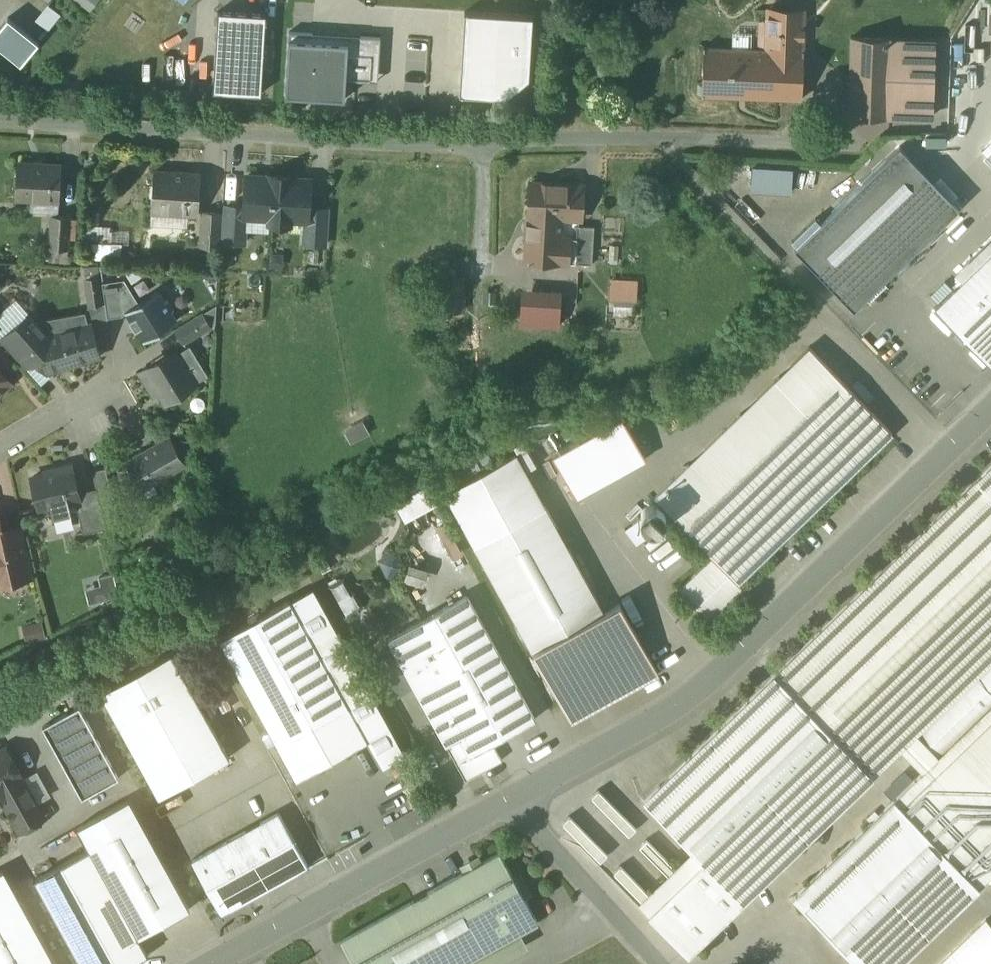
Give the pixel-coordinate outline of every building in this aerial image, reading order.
[(93,11),(102,0),(81,0),(93,11)] [(52,4),(39,19),(52,30),(65,14),(52,4)] [(805,12),(769,10),(768,35),(767,51),(766,98),(802,100),(804,52),(803,52),(805,12)] [(7,17),(0,26),(0,48),(22,65),(40,42),(7,17)] [(220,101),(265,103),(269,23),(224,21),(220,101)] [(537,28),(469,23),(463,105),(509,108),(533,87),(537,28)] [(391,35),(287,30),(282,105),(349,108),(350,90),(388,92),(391,35)] [(768,35),(760,34),(759,50),(767,51),(768,35)] [(893,39),(853,38),(850,117),(890,119),(893,39)] [(937,41),(893,39),(890,119),(934,121),(935,105),(931,105),(932,83),(935,83),(937,41)] [(759,50),(704,48),(703,81),(698,82),(698,93),(703,95),(702,96),(766,98),(767,51),(759,50)] [(935,83),(932,83),(931,105),(935,105),(966,107),(967,85),(935,83)] [(936,146),(975,144),(975,134),(936,136),(936,146)] [(900,147),(795,248),(854,309),(866,298),(870,302),(887,286),(883,281),(959,208),(900,147)] [(62,166),(18,163),(16,198),(60,201),(62,166)] [(759,166),(758,192),(800,193),(801,166),(759,166)] [(201,174),(155,172),(152,211),(198,214),(201,174)] [(270,177),(247,176),(245,207),(244,216),(245,216),(270,217),(270,223),(290,225),(290,219),(307,220),(308,220),(309,207),(311,180),(292,178),(292,177),(270,175),(270,177)] [(583,186),(531,183),(526,261),(559,263),(561,237),(558,237),(559,218),(581,219),(583,186)] [(245,216),(244,216),(245,207),(227,206),(225,242),(244,243),(245,216)] [(309,207),(308,220),(307,220),(305,244),(325,245),(327,209),(309,207)] [(221,213),(203,212),(202,246),(219,248),(221,213)] [(71,217),(52,216),(50,249),(69,250),(71,217)] [(595,227),(578,226),(577,238),(561,237),(559,263),(592,265),(595,227)] [(935,307),(990,365),(990,254),(935,307)] [(99,277),(86,279),(90,307),(103,304),(99,277)] [(641,314),(641,278),(615,278),(616,314),(641,314)] [(125,311),(139,302),(125,279),(103,282),(108,318),(122,316),(127,313),(125,311)] [(560,291),(524,289),(522,324),(558,326),(560,291)] [(139,302),(125,311),(127,313),(130,319),(129,320),(135,330),(137,329),(144,341),(178,320),(172,311),(174,310),(167,298),(165,299),(160,290),(139,302)] [(91,323),(49,336),(30,314),(14,328),(41,360),(38,362),(48,373),(60,369),(59,368),(83,361),(83,362),(101,357),(91,323)] [(204,314),(176,331),(184,344),(212,328),(204,314)] [(41,360),(14,328),(2,339),(26,367),(38,362),(41,360)] [(810,347),(655,497),(713,558),(738,584),(739,584),(893,434),(810,347)] [(175,351),(141,372),(156,395),(160,392),(167,403),(196,385),(175,351)] [(11,383),(0,370),(0,393),(11,383)] [(624,419),(555,455),(579,499),(647,462),(624,419)] [(169,435),(126,461),(143,490),(187,465),(169,435)] [(578,724),(661,677),(620,605),(604,614),(516,459),(449,497),(578,724)] [(72,465),(53,470),(53,473),(32,478),(39,507),(33,508),(42,545),(46,544),(45,542),(62,538),(54,505),(80,498),(72,465)] [(645,802),(704,863),(650,916),(688,956),(902,750),(924,773),(990,708),(990,467),(645,802)] [(106,468),(92,471),(102,508),(115,504),(106,468)] [(413,519),(442,506),(432,483),(403,497),(413,519)] [(97,501),(80,505),(89,538),(84,540),(91,568),(113,562),(97,501)] [(652,504),(648,506),(646,507),(645,508),(643,510),(642,513),(642,514),(641,517),(642,521),(643,524),(645,526),(647,527),(648,528),(650,529),(654,530),(659,529),(661,527),(663,526),(665,524),(666,522),(666,519),(667,516),(666,514),(665,511),(665,510),(663,508),(661,506),(659,506),(657,504),(652,504)] [(3,533),(5,541),(0,542),(0,584),(33,577),(22,528),(3,533)] [(713,558),(679,591),(712,626),(747,592),(739,584),(738,584),(713,558)] [(118,573),(89,581),(95,604),(124,596),(118,573)] [(406,756),(313,587),(220,638),(297,778),(366,740),(382,769),(406,756)] [(467,595),(425,619),(456,677),(420,696),(446,744),(460,736),(470,755),(493,743),(536,720),(467,595)] [(456,677),(425,619),(388,639),(400,661),(409,676),(414,685),(420,696),(456,677)] [(47,625),(28,626),(29,639),(48,638),(47,625)] [(172,653),(102,692),(160,797),(230,758),(172,653)] [(400,661),(387,668),(383,660),(374,664),(392,697),(414,685),(409,676),(400,661)] [(80,707),(43,727),(83,799),(119,779),(80,707)] [(794,899),(857,963),(901,963),(990,877),(990,708),(924,773),(794,899)] [(470,755),(460,736),(446,744),(466,781),(503,761),(493,743),(470,755)] [(6,747),(0,751),(0,800),(1,800),(3,799),(20,831),(45,817),(6,747)] [(79,831),(89,849),(140,940),(189,913),(128,803),(79,831)] [(280,813),(192,861),(222,915),(309,867),(280,813)] [(89,849),(35,879),(82,963),(133,963),(148,956),(140,940),(89,849)] [(376,922),(399,963),(465,963),(539,924),(500,853),(376,922)] [(3,874),(0,876),(0,963),(53,963),(3,874)] [(941,963),(990,963),(990,925),(987,920),(941,963)]
